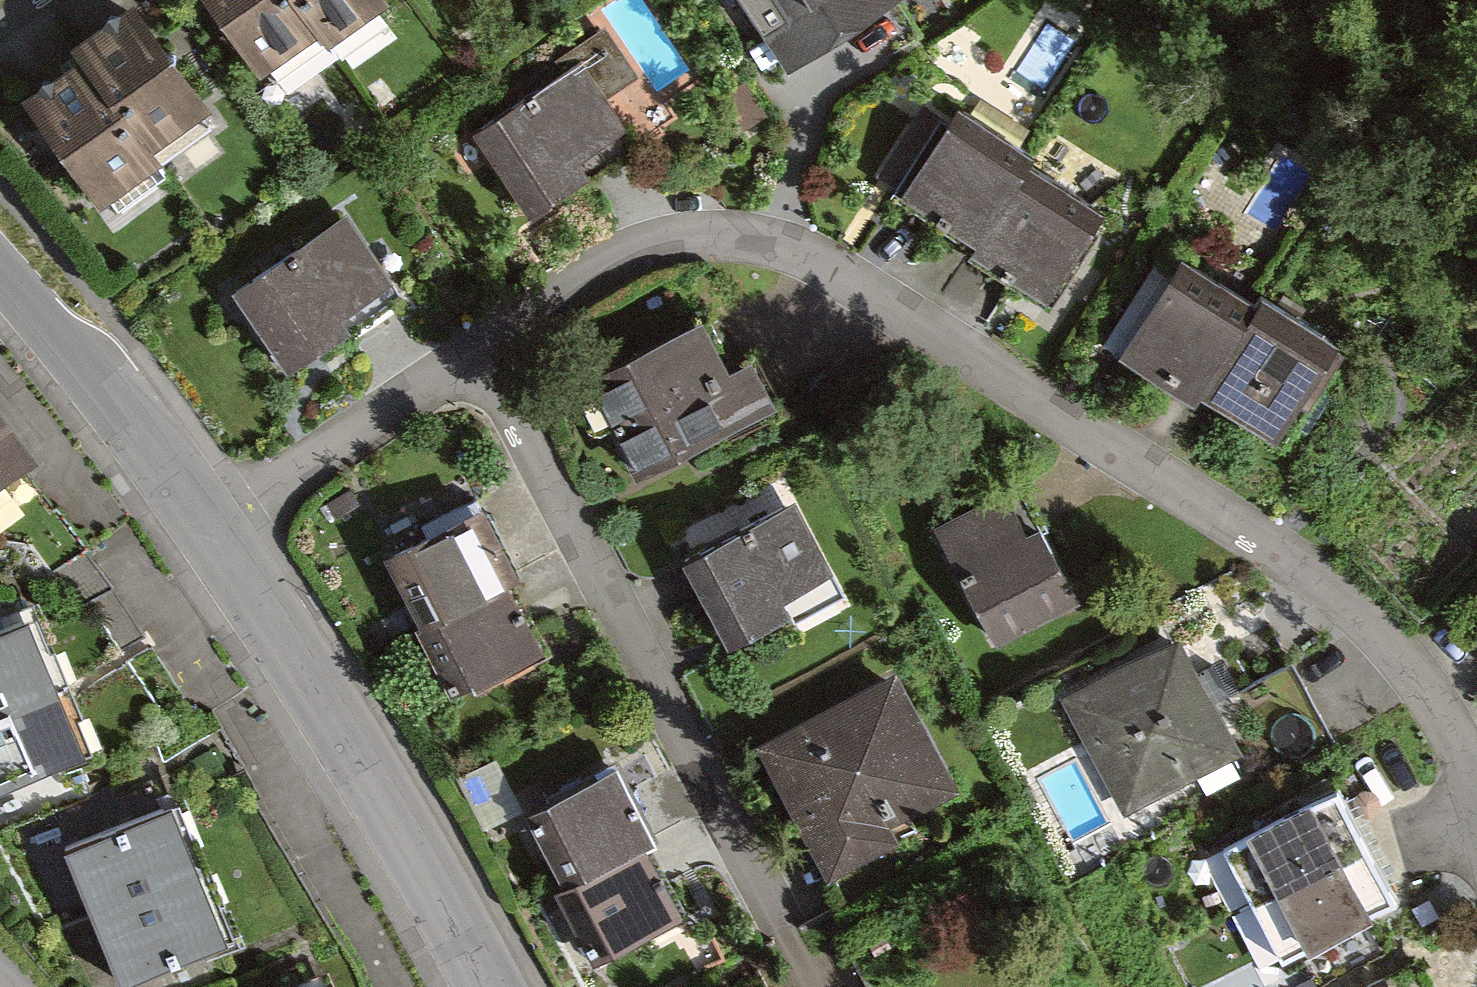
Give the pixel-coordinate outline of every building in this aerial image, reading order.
[(296,0),(214,0),(263,71),(319,33),(296,0)] [(319,33),(327,45),(379,9),(373,0),(296,0),(319,33)] [(900,0),(744,0),(789,72),(902,2),(900,0)] [(87,62),(149,150),(201,114),(131,14),(80,51),(87,62)] [(149,150),(87,62),(30,102),(101,202),(158,162),(149,150)] [(621,137),(579,72),(482,134),(531,211),(583,178),(575,166),(621,137)] [(981,244),(1023,174),(1031,162),(955,116),(905,197),(981,244)] [(1023,174),(981,244),(973,257),(1047,302),(1098,220),(1023,174)] [(410,306),(342,206),(224,285),(292,386),(410,306)] [(1201,394),(1254,311),(1182,266),(1124,356),(1196,402),(1201,394)] [(1254,311),(1201,394),(1276,441),(1334,351),(1259,303),(1254,311)] [(592,387),(638,474),(767,406),(748,371),(724,384),(697,332),(592,387)] [(29,469),(0,429),(0,491),(29,469)] [(836,591),(786,497),(679,552),(729,647),(836,591)] [(1002,499),(940,531),(994,635),(1068,597),(1036,536),(1025,542),(1002,499)] [(511,583),(478,516),(389,559),(422,627),(511,583)] [(544,651),(511,583),(422,627),(455,694),(544,651)] [(32,618),(0,631),(0,707),(59,682),(32,618)] [(1228,755),(1176,652),(1074,703),(1126,806),(1228,755)] [(59,682),(0,707),(0,783),(86,747),(59,682)] [(895,689),(765,751),(822,868),(886,837),(879,822),(944,790),(895,689)] [(651,848),(615,776),(526,820),(562,892),(651,848)] [(1229,843),(1256,898),(1365,845),(1338,790),(1229,843)] [(201,876),(174,808),(70,849),(97,917),(201,876)] [(1256,898),(1283,953),(1392,900),(1365,845),(1256,898)] [(687,920),(651,848),(562,892),(598,964),(687,920)] [(228,944),(201,876),(97,917),(123,984),(228,944)] [(1360,986),(1393,986),(1383,972),(1360,986)]
